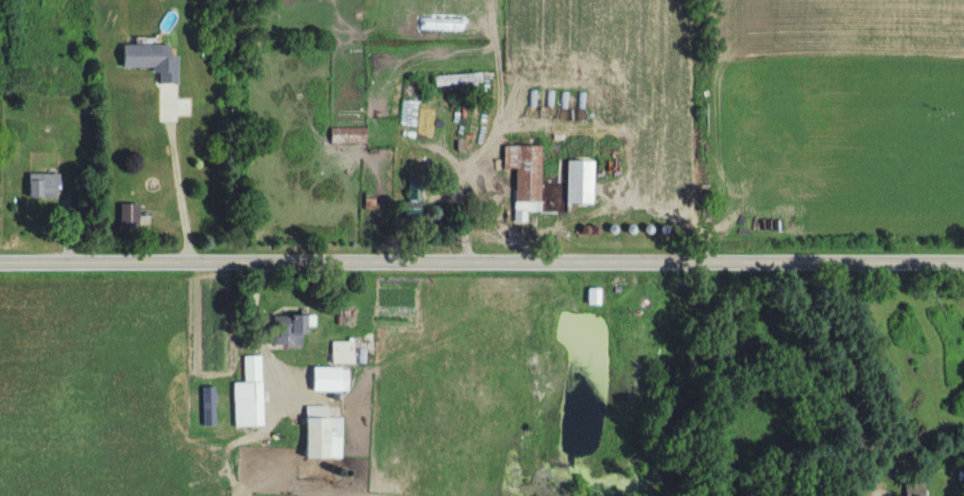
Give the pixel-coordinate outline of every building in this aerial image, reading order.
[(162,69),(162,83),(176,83),(176,47),(122,46),(121,69),(162,69)] [(487,85),(487,74),(434,74),(434,85),(487,85)] [(543,213),(544,146),(503,146),(503,169),(516,169),(516,224),(528,224),(528,213),(543,213)] [(569,205),(596,205),(596,161),(569,161),(569,205)] [(62,175),(29,175),(29,199),(62,199),(62,175)] [(140,205),(120,205),(120,228),(140,228),(140,205)] [(586,306),(602,306),(602,289),(586,289),(586,306)] [(289,333),(289,346),(303,346),(303,333),(313,333),(313,315),(295,315),(295,333),(289,333)] [(333,342),(333,365),(356,365),(356,342),(333,342)] [(232,384),(233,428),(262,428),(261,356),(243,357),(244,383),(232,384)] [(350,393),(350,370),(317,370),(317,393),(350,393)] [(343,407),(306,407),(306,459),(343,459),(343,407)] [(926,482),(904,482),(904,495),(926,495),(926,482)]
